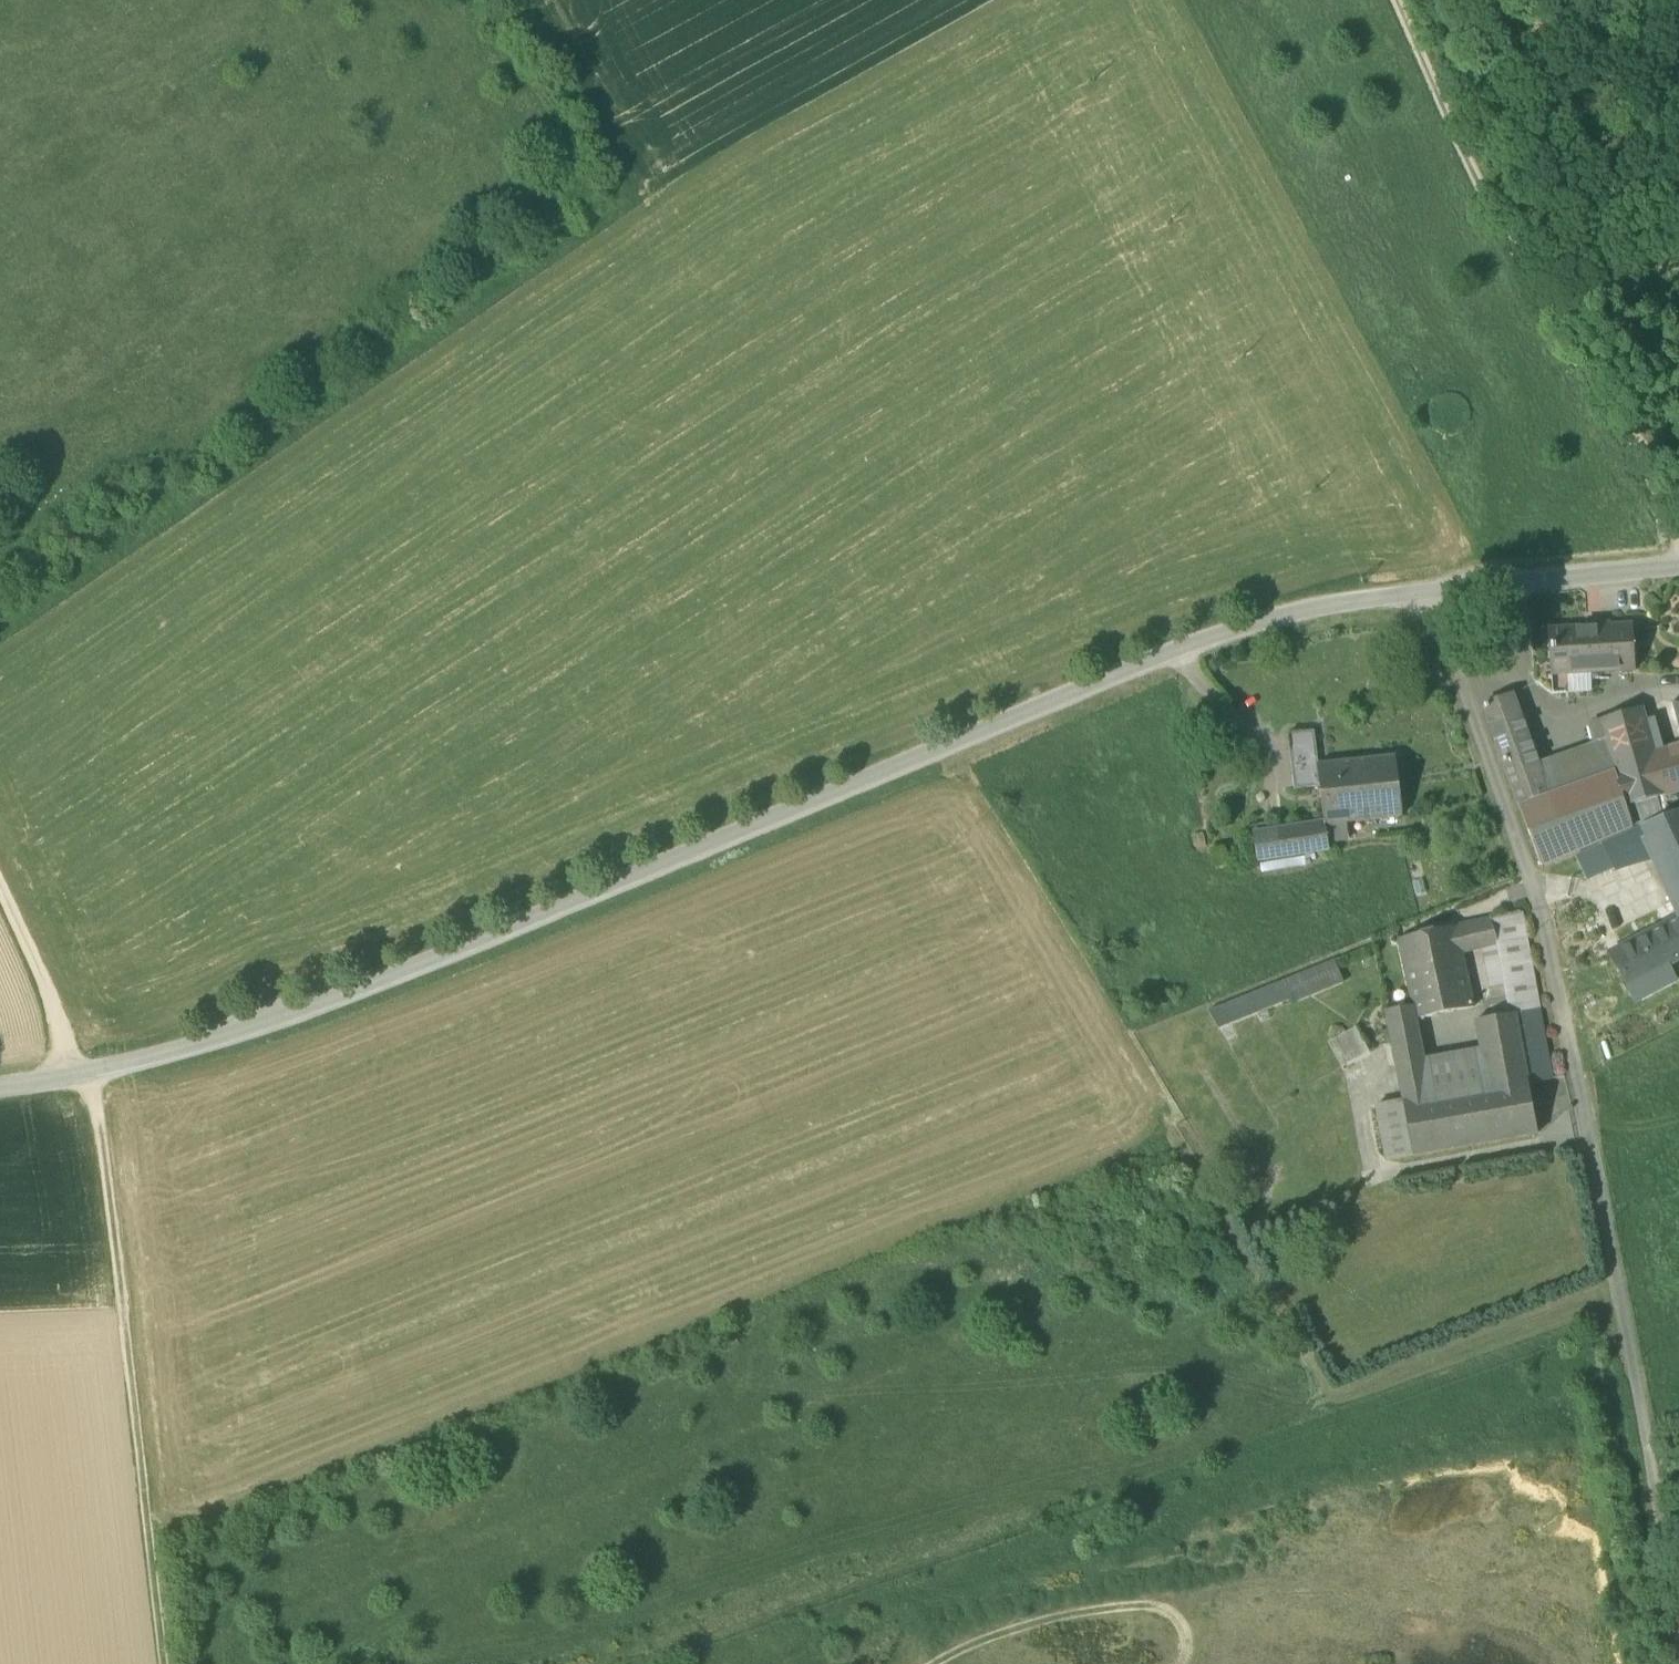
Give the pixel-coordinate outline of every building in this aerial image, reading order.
[(1549,631),(1551,677),(1568,676),(1591,674),(1635,672),(1632,626),(1549,631)] [(1591,674),(1568,676),(1569,694),(1592,693),(1591,674)] [(1482,707),(1496,745),(1527,734),(1513,695),(1482,707)] [(1625,808),(1667,796),(1655,754),(1643,710),(1600,723),(1606,743),(1614,772),(1625,808)] [(1288,735),(1291,763),(1318,760),(1315,732),(1288,735)] [(1496,745),(1519,807),(1549,795),(1539,767),(1527,734),(1496,745)] [(1539,767),(1549,795),(1614,772),(1606,743),(1539,767)] [(1655,754),(1667,796),(1678,792),(1678,747),(1655,754)] [(1396,757),(1368,760),(1372,800),(1350,802),(1352,822),(1402,817),(1396,757)] [(1318,766),(1318,760),(1291,763),(1294,790),(1321,787),(1318,766)] [(1347,822),(1352,822),(1350,802),(1372,800),(1368,760),(1318,766),(1321,787),(1325,823),(1325,824),(1347,822)] [(1625,808),(1614,772),(1549,795),(1519,807),(1542,868),(1631,830),(1625,808)] [(1641,827),(1656,859),(1678,910),(1678,812),(1641,827)] [(1347,822),(1325,824),(1329,842),(1348,840),(1347,822)] [(1332,850),(1329,842),(1325,824),(1325,823),(1256,834),(1253,835),(1254,838),(1258,863),(1328,851),(1332,850)] [(1641,827),(1619,837),(1632,861),(1614,869),(1615,872),(1656,859),(1641,827)] [(1587,882),(1614,869),(1632,861),(1619,837),(1575,857),(1587,882)] [(1521,912),(1492,918),(1497,945),(1500,962),(1505,987),(1508,1008),(1505,1008),(1507,1015),(1516,1014),(1539,1010),(1521,912)] [(1463,954),(1482,949),(1497,945),(1492,918),(1457,926),(1463,954)] [(1636,1003),(1675,982),(1667,966),(1678,960),(1678,922),(1611,955),(1636,1003)] [(1399,939),(1412,1002),(1470,989),(1463,954),(1457,926),(1399,939)] [(1500,962),(1497,945),(1482,949),(1486,965),(1500,962)] [(1339,960),(1287,980),(1295,999),(1346,978),(1339,960)] [(1486,965),(1491,989),(1505,987),(1500,962),(1486,965)] [(1219,1030),(1295,999),(1287,980),(1209,1012),(1219,1030)] [(1474,1007),(1470,989),(1412,1002),(1413,1007),(1414,1007),(1417,1020),(1474,1007)] [(1386,1011),(1393,1045),(1421,1040),(1419,1031),(1417,1020),(1414,1007),(1413,1007),(1386,1011)] [(1539,1010),(1516,1014),(1528,1081),(1529,1083),(1551,1079),(1539,1010)] [(1475,1021),(1481,1049),(1488,1088),(1528,1081),(1516,1014),(1507,1015),(1475,1021)] [(1329,1044),(1342,1068),(1369,1052),(1356,1029),(1329,1044)] [(1393,1045),(1396,1064),(1424,1059),(1421,1040),(1393,1045)] [(1432,1098),(1488,1088),(1481,1049),(1424,1059),(1432,1098)] [(1404,1104),(1432,1098),(1424,1059),(1396,1064),(1403,1102),(1404,1104)] [(1529,1083),(1528,1081),(1488,1088),(1432,1098),(1404,1104),(1414,1156),(1538,1133),(1529,1083)] [(1386,1161),(1414,1156),(1404,1104),(1403,1102),(1376,1106),(1386,1161)]
